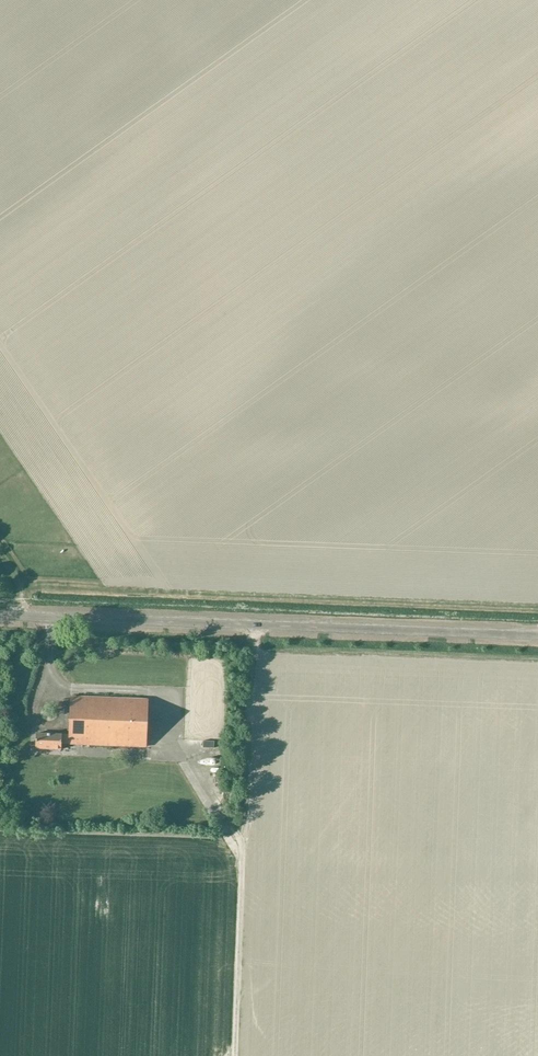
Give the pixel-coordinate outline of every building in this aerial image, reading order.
[(63,745),(147,748),(149,700),(72,697),(70,735),(37,733),(36,749),(62,750),(63,745)] [(197,761),(210,760),(210,753),(196,754),(197,761)]
